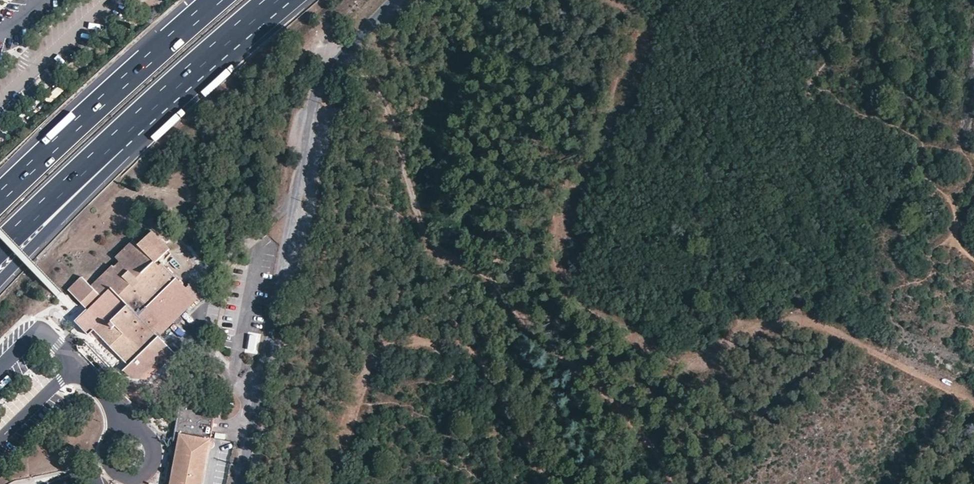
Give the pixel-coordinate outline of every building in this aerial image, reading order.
[(178,313),(194,298),(196,300),(199,296),(189,286),(186,288),(163,263),(158,267),(156,263),(170,250),(153,231),(138,244),(134,240),(115,257),(119,262),(114,267),(113,266),(91,286),(82,278),(70,290),(86,308),(91,313),(87,317),(86,326),(91,331),(93,329),(125,363),(122,366),(129,373),(143,373),(169,349),(156,334),(178,313)] [(87,334),(91,331),(86,326),(87,317),(91,313),(86,308),(74,319),(87,334)] [(215,410),(180,404),(174,441),(178,442),(171,483),(202,483),(207,456),(215,410)]
